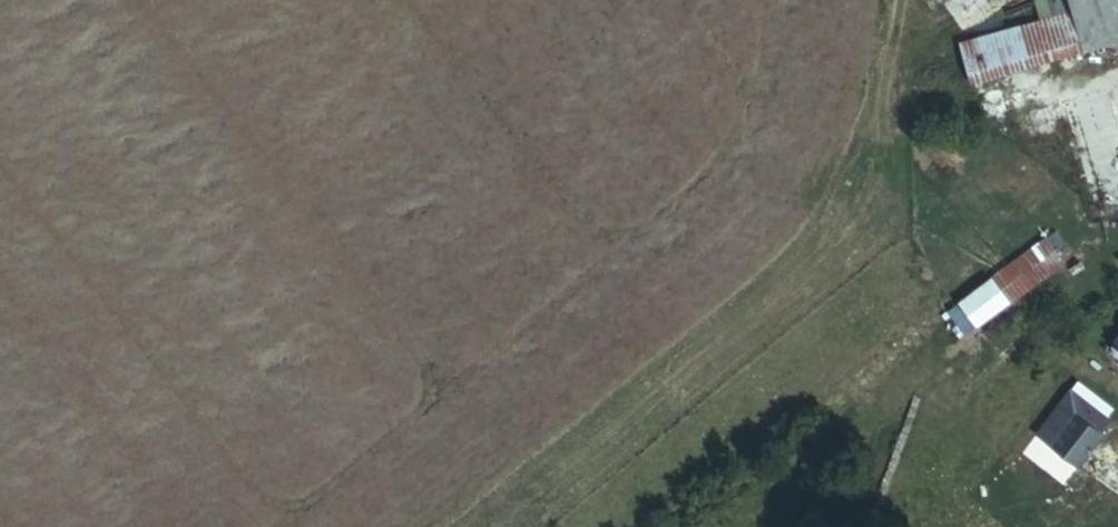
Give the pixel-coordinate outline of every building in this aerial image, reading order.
[(944,12),(958,0),(935,0),(944,12)] [(1063,52),(1117,38),(1117,0),(1049,0),(1051,12),(1063,52)] [(1032,61),(1063,52),(1051,12),(1021,22),(1032,61)] [(948,84),(1032,61),(1021,22),(939,47),(948,84)] [(1041,265),(1022,244),(971,288),(989,309),(1041,265)] [(1089,430),(1050,399),(1014,442),(1055,473),(1089,430)]
